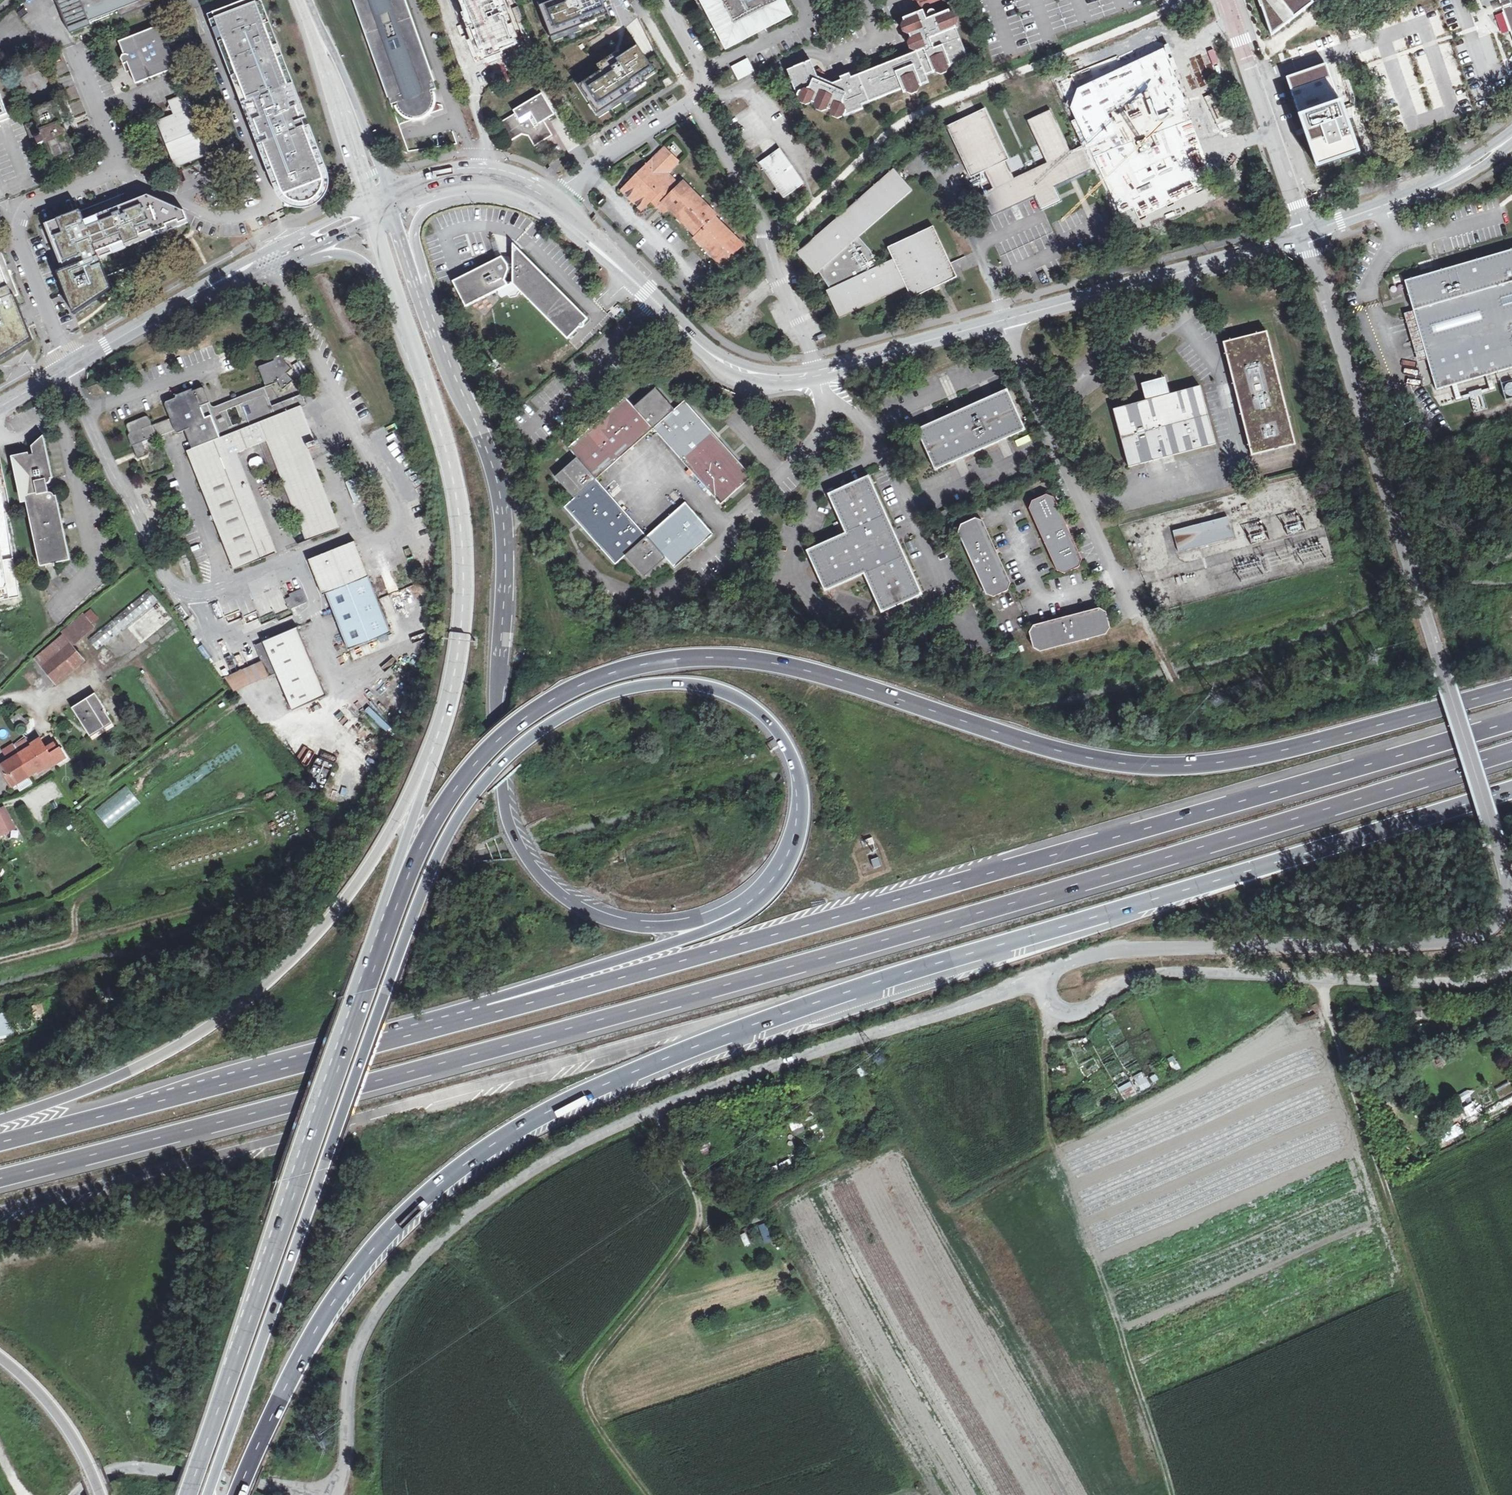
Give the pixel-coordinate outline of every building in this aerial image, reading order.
[(138,0),(58,0),(55,1),(67,31),(139,3),(138,0)] [(263,0),(256,0),(216,16),(285,187),(295,198),(313,196),(324,186),(326,172),(263,0)] [(391,106),(397,104),(398,107),(401,111),(408,115),(414,116),(420,115),(423,113),(428,108),(431,102),(431,97),(430,92),(436,90),(404,0),(353,0),(391,106)] [(477,59),(520,42),(503,0),(454,0),(477,59)] [(539,4),(555,43),(616,18),(608,0),(547,0),(539,4)] [(785,14),(778,0),(706,0),(729,44),(785,14)] [(952,2),(951,0),(917,0),(915,1),(918,10),(924,8),(924,10),(933,9),(952,2)] [(1271,36),(1312,4),(1311,0),(1259,0),(1271,36)] [(1511,34),(1511,0),(1500,0),(1511,34)] [(847,120),(858,116),(857,112),(865,108),(872,105),(871,102),(904,89),(906,92),(907,95),(932,86),(929,79),(961,66),(959,62),(970,58),(952,13),(940,18),(938,14),(934,13),(931,17),(931,18),(929,19),(926,14),(906,22),(920,55),(854,81),(853,77),(844,81),(845,83),(835,87),(825,83),(827,78),(823,74),(819,76),(814,64),(790,74),(800,100),(847,120)] [(178,68),(161,26),(118,42),(124,55),(122,56),(120,60),(124,68),(129,70),(135,85),(178,68)] [(637,44),(579,85),(600,115),(658,74),(637,44)] [(1117,213),(1135,205),(1142,219),(1223,183),(1163,48),(1077,87),(1070,108),(1117,213)] [(959,62),(961,66),(971,61),(970,58),(959,62)] [(731,67),(738,81),(755,73),(748,59),(731,67)] [(1330,64),(1288,80),(1325,180),(1367,164),(1330,64)] [(872,105),(906,92),(904,89),(871,102),(872,105)] [(210,155),(186,94),(167,102),(173,116),(157,122),(175,169),(210,155)] [(513,113),(515,116),(501,124),(512,143),(522,137),(529,139),(534,149),(545,142),(553,138),(544,123),(555,117),(542,96),(513,113)] [(36,122),(24,127),(33,148),(44,144),(53,166),(76,158),(65,132),(63,130),(60,129),(59,125),(62,124),(54,102),(32,111),(36,122)] [(1035,196),(1040,206),(1058,197),(1053,188),(1092,170),(1082,148),(1070,154),(1049,111),(1027,121),(1047,164),(1013,179),(1005,162),(1008,160),(985,110),(946,127),(970,178),(985,172),(993,189),(981,195),(991,216),(1035,196)] [(678,156),(682,150),(673,144),(669,150),(678,156)] [(656,210),(657,208),(662,204),(668,210),(694,237),(693,239),(721,267),(742,245),(716,218),(717,217),(683,183),(680,187),(667,174),(678,164),(664,149),(621,192),(641,212),(650,203),(656,210)] [(776,201),(797,187),(775,151),(754,164),(776,201)] [(912,191),(893,170),(797,254),(816,275),(822,270),(827,275),(823,279),(826,283),(830,281),(833,288),(826,291),(839,319),(906,287),(911,299),(956,277),(933,227),(887,248),(893,260),(873,270),(869,262),(873,260),(869,252),(863,244),(860,247),(854,241),(912,191)] [(80,212),(51,222),(69,268),(60,272),(75,314),(110,290),(97,255),(186,221),(183,212),(146,195),(82,219),(80,212)] [(1058,197),(1040,206),(1041,209),(1059,201),(1058,197)] [(662,204),(657,208),(663,215),(668,210),(662,204)] [(503,259),(502,257),(452,282),(465,308),(497,292),(498,297),(501,298),(506,295),(509,299),(517,298),(518,295),(519,293),(567,340),(579,329),(583,327),(584,324),(588,320),(512,245),(512,258),(503,259)] [(1406,282),(1437,391),(1511,369),(1511,251),(1442,271),(1434,273),(1406,282)] [(961,271),(971,266),(967,256),(956,261),(961,271)] [(32,339),(14,297),(10,298),(0,275),(0,360),(32,339)] [(1265,334),(1222,346),(1249,456),(1292,446),(1265,334)] [(648,344),(641,337),(636,341),(643,348),(648,344)] [(259,368),(259,370),(266,388),(279,383),(282,390),(283,391),(284,390),(293,382),(287,375),(292,371),(288,366),(283,356),(282,355),(281,355),(273,358),(274,361),(261,367),(259,368)] [(1165,387),(1167,395),(1169,394),(1165,377),(1141,384),(1145,400),(1147,400),(1145,391),(1149,384),(1157,382),(1165,387)] [(1462,385),(1464,392),(1478,388),(1477,385),(1485,383),(1484,379),(1462,385)] [(1147,400),(1167,395),(1165,387),(1157,382),(1149,384),(1145,391),(1147,400)] [(1147,400),(1145,400),(1113,410),(1128,467),(1145,463),(1216,444),(1200,386),(1169,394),(1167,395),(1147,400)] [(242,404),(261,396),(267,395),(265,388),(215,407),(212,407),(210,406),(210,404),(200,407),(205,419),(222,412),(231,435),(248,428),(240,407),(240,406),(242,404)] [(229,464),(238,460),(236,454),(266,443),(306,542),(344,527),(312,449),(290,458),(273,418),(265,398),(264,396),(261,396),(242,404),(240,406),(240,407),(248,428),(231,435),(222,412),(205,419),(200,407),(210,404),(205,391),(203,389),(201,389),(192,392),(191,390),(175,397),(175,399),(167,402),(166,403),(165,405),(170,419),(175,431),(176,433),(177,433),(179,434),(189,429),(196,448),(186,452),(233,571),(275,555),(268,536),(249,488),(241,492),(229,464)] [(633,408),(653,429),(674,410),(655,389),(633,408)] [(1027,433),(1008,391),(916,432),(935,474),(1027,433)] [(605,415),(633,447),(653,429),(633,408),(624,398),(605,415)] [(653,429),(670,448),(701,420),(684,401),(674,410),(653,429)] [(318,435),(305,406),(277,416),(292,455),(312,447),(311,443),(314,437),(318,435)] [(587,432),(615,463),(633,447),(605,415),(587,432)] [(173,432),(167,420),(152,426),(148,418),(147,417),(146,417),(128,424),(127,425),(126,427),(129,435),(128,437),(128,439),(131,446),(132,446),(137,460),(138,460),(146,457),(147,456),(142,443),(156,438),(157,439),(173,432)] [(718,439),(701,420),(670,448),(686,467),(718,439)] [(567,449),(576,459),(595,480),(615,463),(587,432),(567,449)] [(30,453),(14,457),(31,478),(29,496),(27,496),(42,568),(73,561),(59,497),(56,487),(50,489),(49,486),(53,484),(51,480),(55,479),(46,436),(34,447),(35,455),(31,456),(30,453)] [(734,458),(718,439),(686,467),(703,486),(734,458)] [(31,478),(14,457),(22,497),(27,496),(29,496),(31,478)] [(752,477),(734,458),(703,486),(720,505),(752,477)] [(251,462),(249,466),(253,475),(265,470),(262,461),(258,459),(251,462)] [(555,478),(574,499),(595,480),(576,459),(555,478)] [(241,492),(249,488),(238,460),(229,464),(241,492)] [(607,473),(598,481),(612,496),(621,489),(607,473)] [(924,597),(869,477),(830,496),(845,535),(806,553),(825,595),(864,577),(881,616),(924,597)] [(564,508),(581,527),(613,499),(595,480),(574,499),(564,508)] [(1047,494),(1033,500),(1030,507),(1058,570),(1065,573),(1080,566),(1082,558),(1055,497),(1047,494)] [(581,527),(598,546),(629,518),(613,499),(581,527)] [(666,520),(693,552),(713,534),(685,503),(666,520)] [(953,512),(951,507),(940,512),(943,516),(953,512)] [(1234,538),(1228,517),(1173,531),(1178,552),(1234,538)] [(629,518),(598,546),(615,565),(625,556),(646,537),(629,518)] [(646,537),(666,559),(675,569),(693,552),(666,520),(646,537)] [(983,523),(976,521),(961,527),(959,535),(986,597),(995,599),(1008,593),(1011,585),(983,523)] [(646,537),(625,556),(644,578),(666,559),(646,537)] [(391,634),(354,542),(308,561),(322,596),(326,594),(348,651),(391,634)] [(1050,574),(1050,588),(1064,588),(1064,574),(1050,574)] [(158,602),(149,590),(88,640),(98,651),(158,602)] [(295,608),(291,598),(285,600),(289,610),(295,608)] [(1107,615),(1100,611),(1033,628),(1029,635),(1033,650),(1040,654),(1106,637),(1111,630),(1107,615)] [(63,651),(70,645),(81,636),(93,625),(83,614),(61,633),(63,636),(56,642),(63,651)] [(270,660),(277,675),(293,712),(327,697),(297,628),(255,646),(262,663),(270,660)] [(63,651),(56,642),(35,659),(55,684),(83,661),(70,645),(63,651)] [(73,708),(86,730),(91,727),(96,735),(112,724),(104,711),(106,710),(95,694),(73,708)] [(13,725),(16,728),(25,720),(19,713),(10,720),(13,725)] [(91,727),(86,730),(91,738),(96,735),(91,727)] [(39,775),(62,760),(61,757),(64,756),(60,750),(58,752),(53,745),(46,750),(40,740),(32,745),(33,747),(0,766),(12,787),(16,784),(20,791),(32,784),(28,777),(37,772),(39,775)] [(279,798),(275,791),(263,799),(267,805),(279,798)] [(3,809),(0,811),(0,836),(14,829),(3,809)] [(872,837),(862,841),(864,848),(874,844),(872,837)] [(879,857),(871,860),(874,869),(882,866),(879,857)] [(33,1017),(46,1013),(42,1003),(29,1007),(33,1017)] [(14,1037),(10,1012),(0,1014),(0,1039),(14,1037)] [(1173,1072),(1180,1068),(1173,1055),(1166,1059),(1173,1072)] [(1052,1074),(1065,1072),(1063,1064),(1050,1067),(1052,1074)] [(1134,1074),(1138,1090),(1148,1087),(1144,1071),(1134,1074)] [(1124,1100),(1136,1094),(1129,1081),(1117,1087),(1124,1100)] [(1460,1104),(1472,1099),(1467,1088),(1455,1094),(1460,1104)] [(1473,1114),(1464,1118),(1466,1124),(1475,1121),(1473,1114)] [(799,1118),(789,1123),(797,1136),(806,1131),(799,1118)] [(1459,1125),(1450,1130),(1454,1137),(1463,1132),(1459,1125)] [(824,1129),(814,1130),(816,1141),(826,1139),(824,1129)] [(712,1139),(699,1145),(706,1159),(719,1152),(712,1139)]
